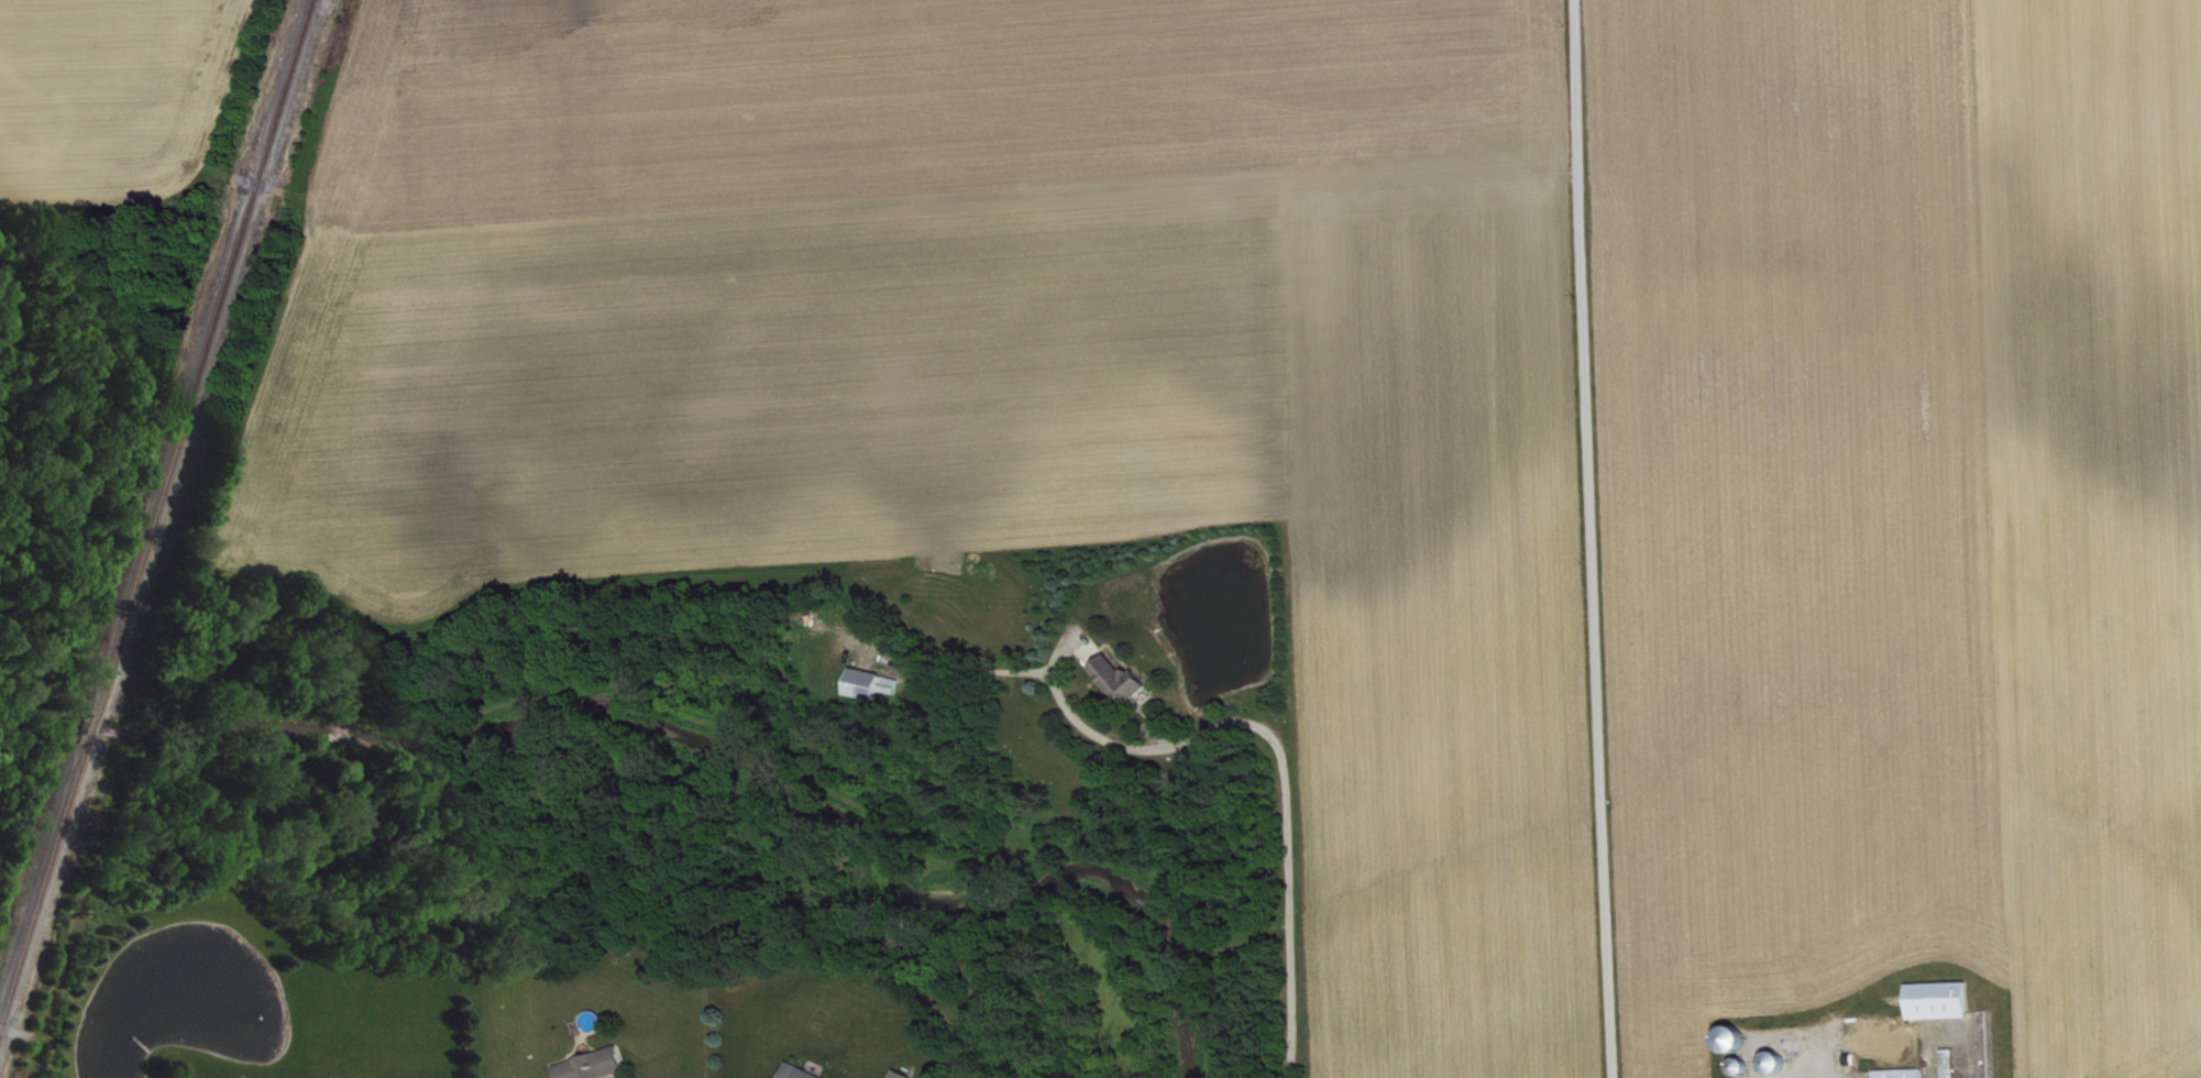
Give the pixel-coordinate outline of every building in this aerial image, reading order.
[(1155,693),(1138,674),(1131,681),(1113,661),(1096,676),(1131,715),(1155,693)] [(883,709),(885,700),(901,703),(904,685),(858,677),(853,703),(883,709)] [(1912,1028),(1972,1026),(1971,990),(1911,992),(1912,1028)] [(1752,1038),(1728,1033),(1723,1058),(1747,1063),(1752,1038)] [(560,1077),(630,1077),(623,1054),(559,1073),(560,1077)] [(1959,1057),(1946,1057),(1946,1077),(1959,1077),(1959,1057)]
